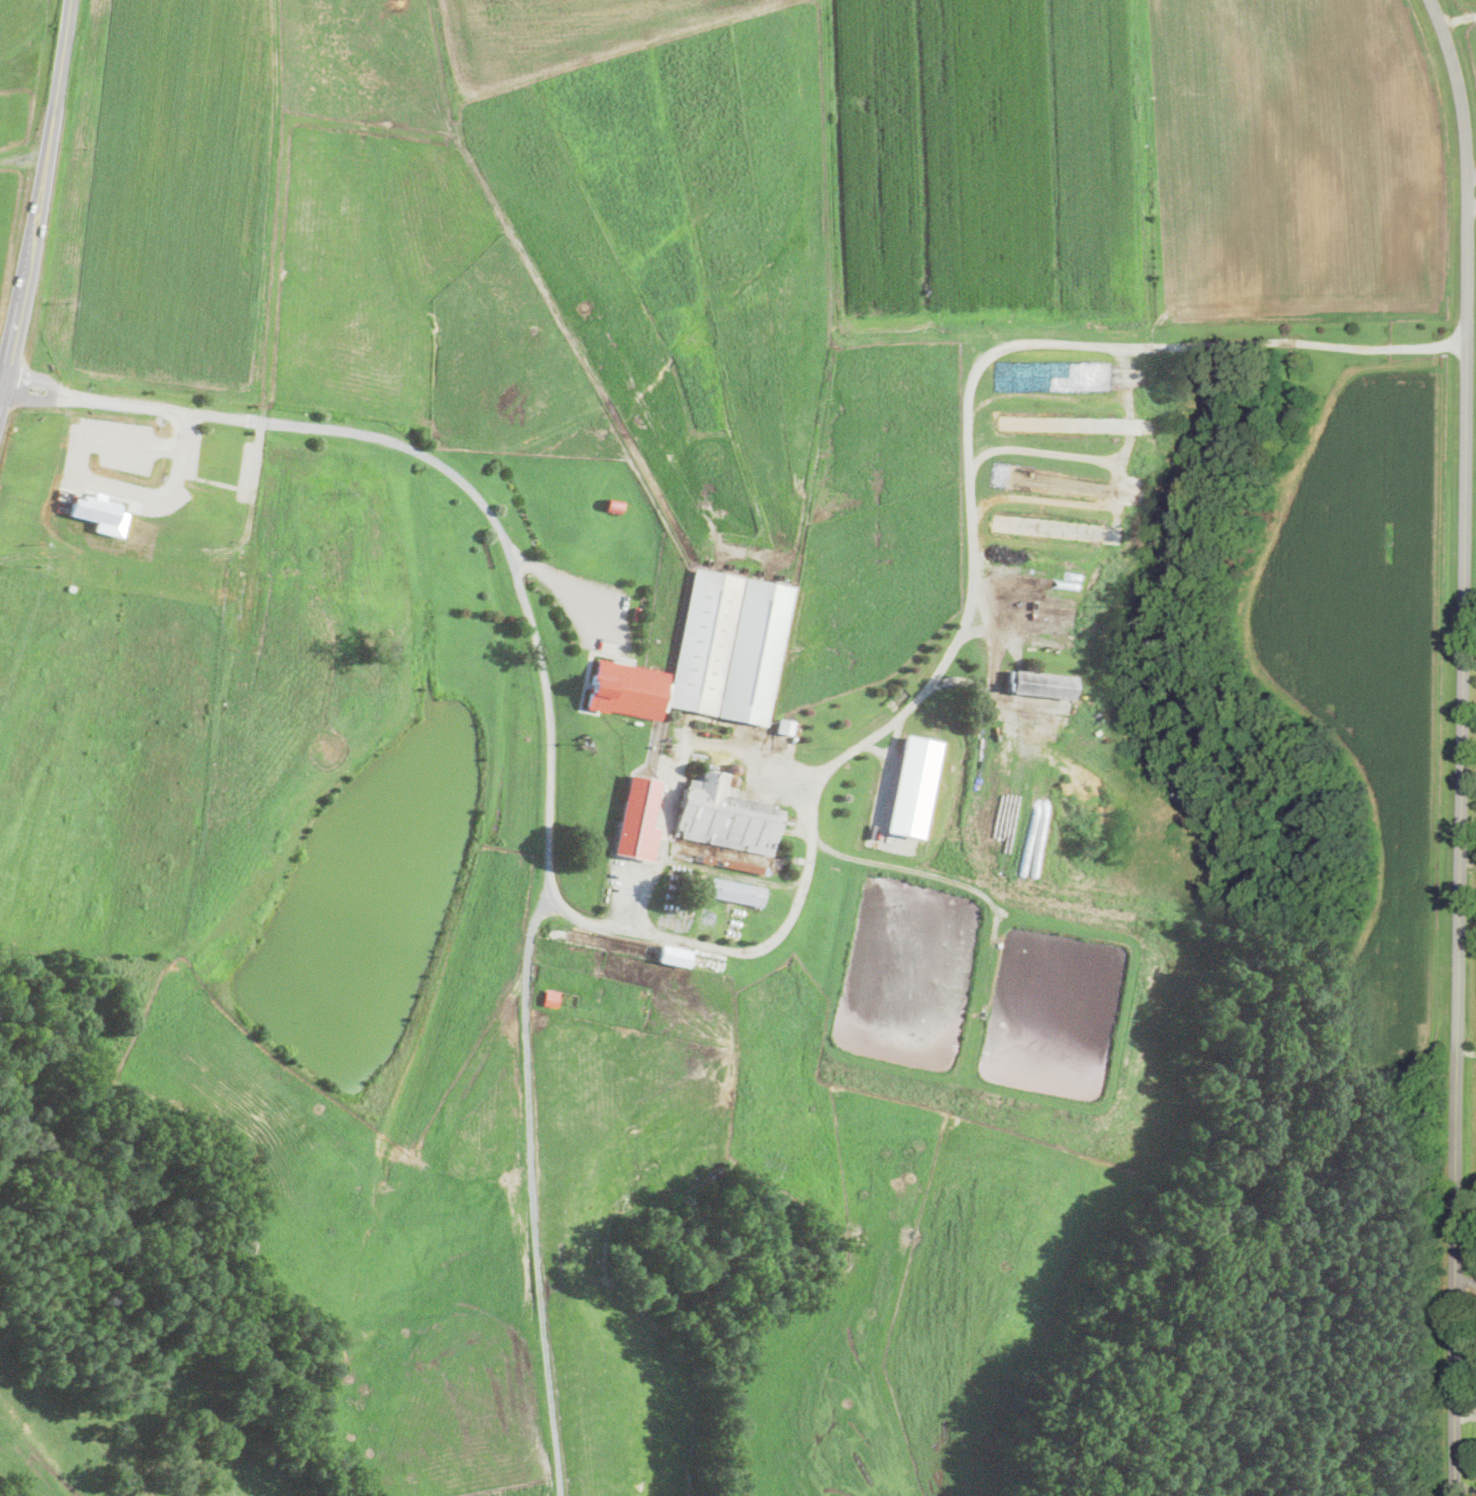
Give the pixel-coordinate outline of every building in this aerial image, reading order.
[(69,514),(95,519),(93,530),(121,535),(126,511),(118,510),(119,502),(104,499),(106,492),(93,490),(92,495),(82,493),(81,498),(72,496),(69,514)] [(623,499),(620,512),(605,508),(608,496),(623,499)] [(730,637),(715,715),(667,706),(666,711),(663,710),(661,720),(590,706),(599,659),(669,673),(667,683),(671,684),(694,568),(742,577),(730,637)] [(766,725),(718,715),(746,578),(793,587),(766,725)] [(1074,676),(1071,699),(1011,693),(1014,669),(1074,676)] [(792,735),(776,732),(778,719),(794,721),(792,735)] [(940,742),(921,839),(884,831),(904,734),(940,742)] [(734,774),(732,773),(730,772),(729,770),(728,768),(730,764),(733,763),(737,764),(738,765),(739,768),(738,772),(736,773),(734,774)] [(701,768),(726,773),(724,785),(735,788),(733,796),(780,806),(770,855),(729,846),(675,836),(684,785),(686,786),(688,778),(695,779),(697,770),(701,770),(701,768)] [(658,826),(651,859),(612,850),(629,773),(659,779),(650,824),(658,826)] [(733,786),(732,786),(729,785),(726,782),(726,778),(729,776),(733,776),(736,779),(736,783),(733,786)] [(768,867),(767,875),(671,855),(672,848),(768,867)] [(764,887),(760,905),(759,908),(755,907),(755,904),(708,896),(712,877),(764,887)] [(688,966),(660,960),(663,944),(691,950),(688,966)] [(557,1005),(543,1003),(545,987),(559,989),(557,1005)]
